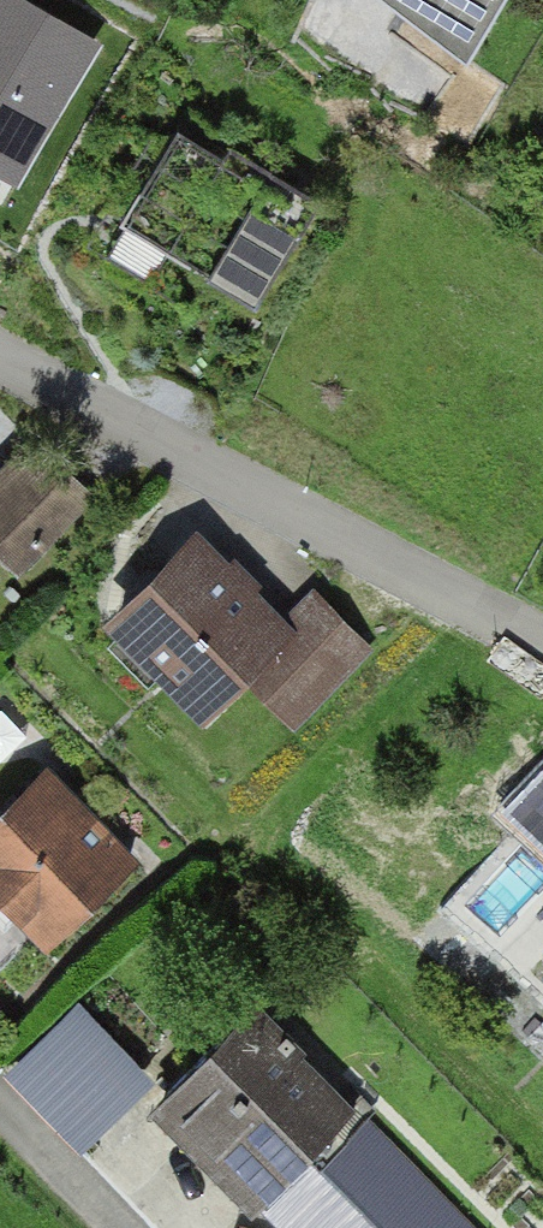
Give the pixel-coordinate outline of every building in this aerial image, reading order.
[(14,0),(0,0),(0,161),(13,169),(88,45),(14,0)] [(474,55),(511,0),(392,0),(474,55)] [(320,209),(178,126),(116,232),(258,315),(320,209)] [(20,562),(88,494),(45,450),(0,494),(0,542),(20,562)] [(281,632),(192,542),(118,615),(206,704),(253,658),(301,706),(366,642),(319,594),(281,632)] [(503,812),(542,850),(542,771),(503,812)] [(46,772),(0,817),(0,890),(48,939),(130,858),(46,772)] [(253,1006),(166,1092),(267,1194),(354,1108),(253,1006)] [(267,1194),(301,1227),(472,1227),(354,1108),(267,1194)]
